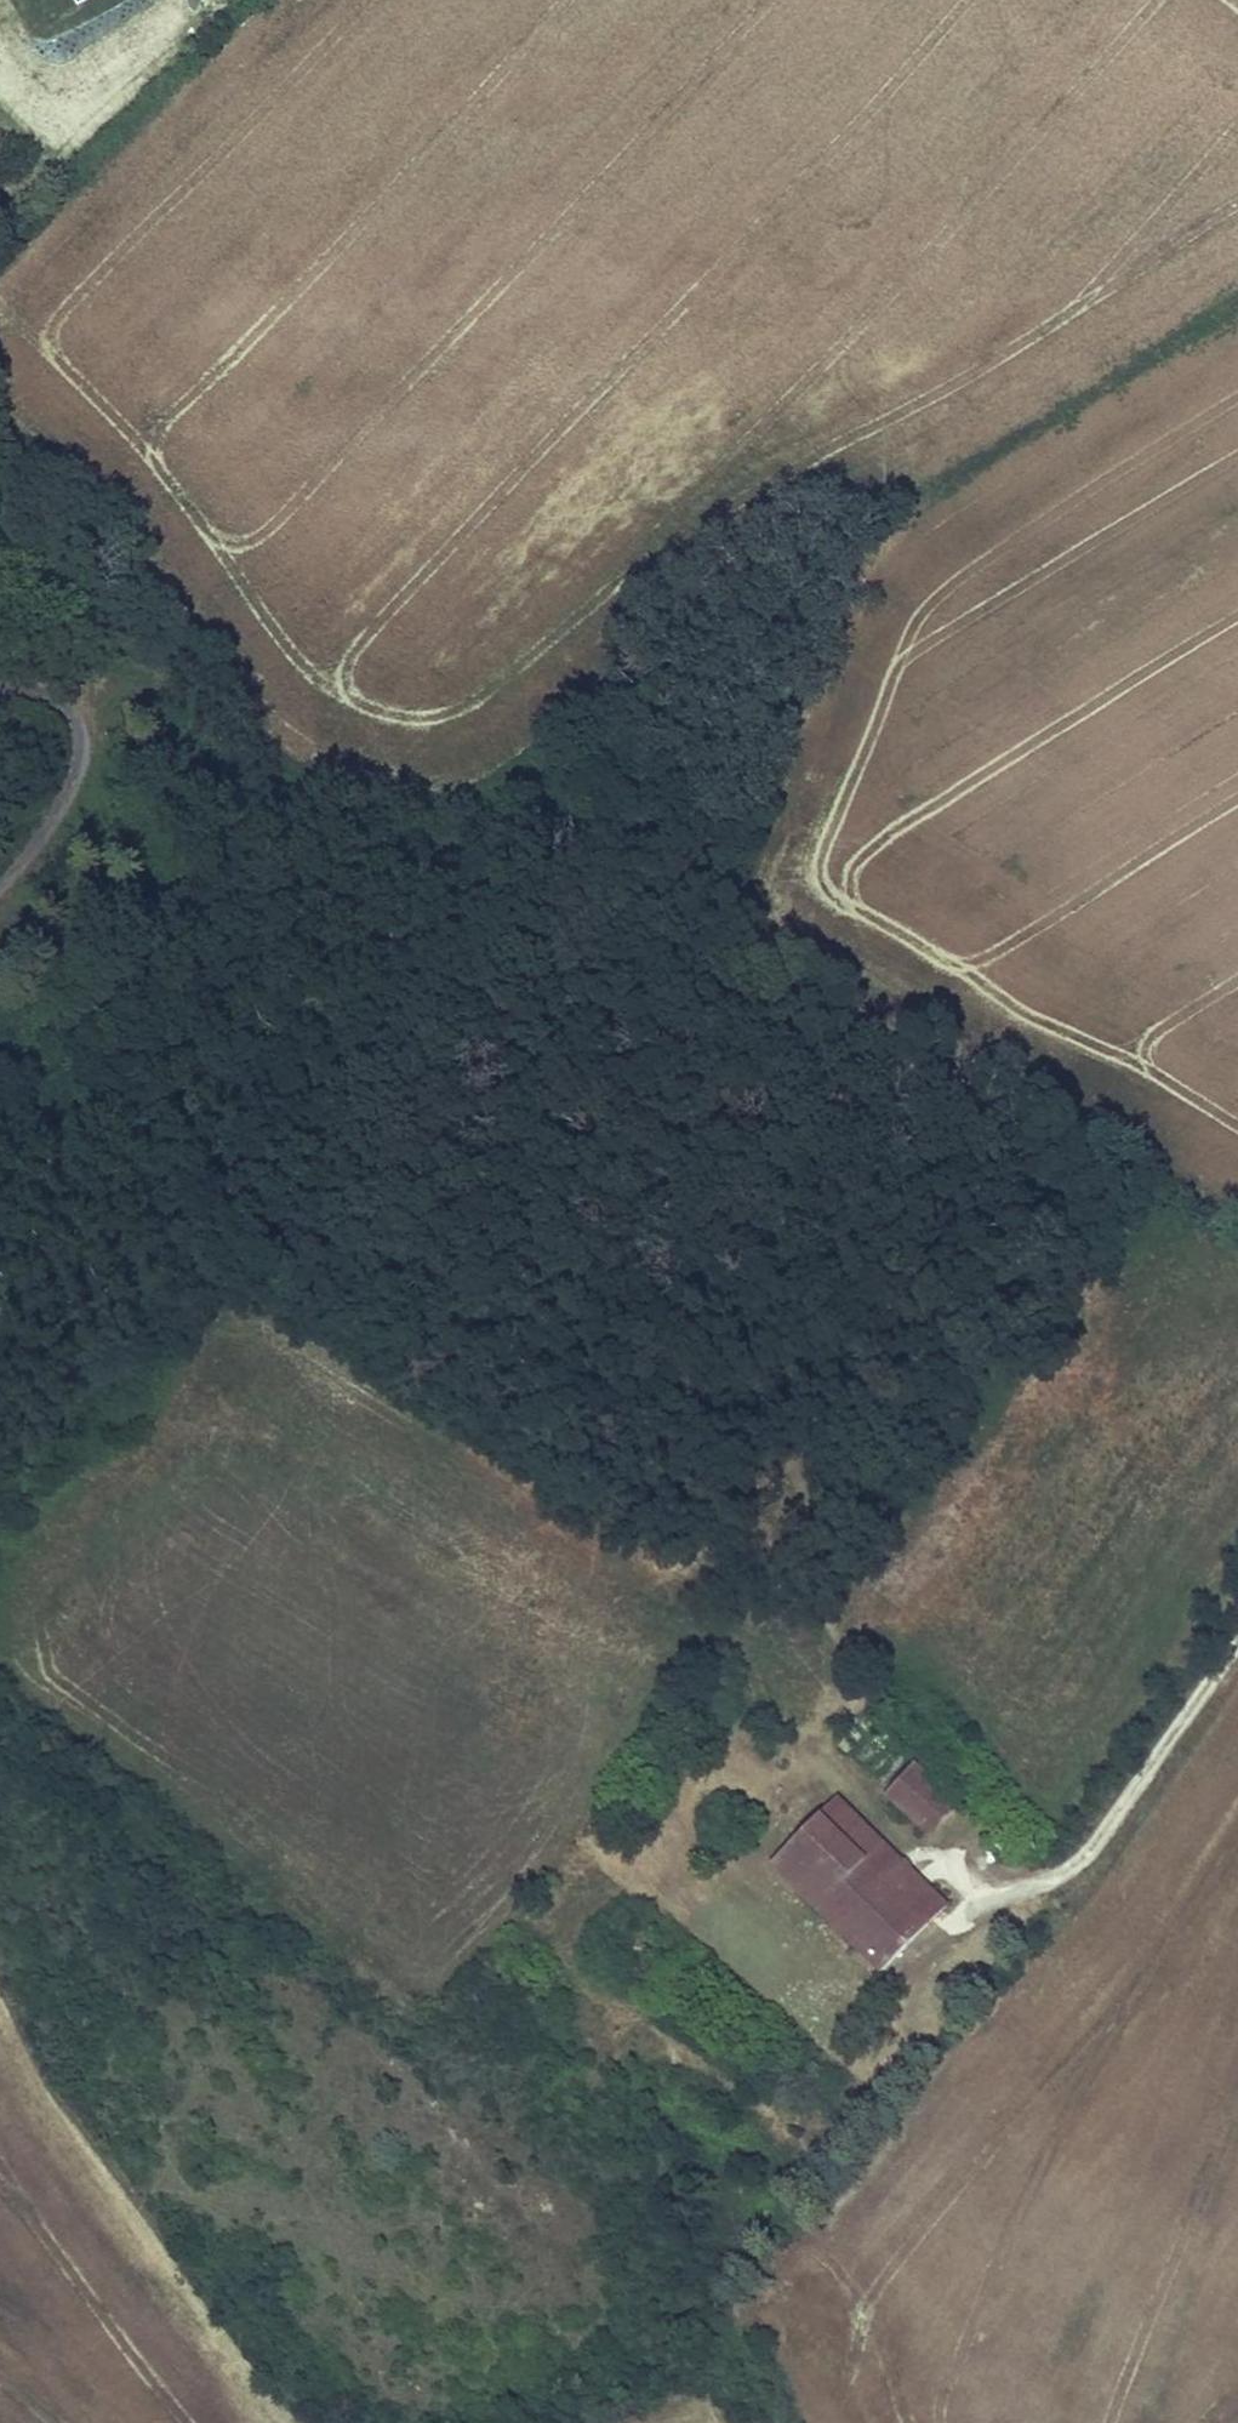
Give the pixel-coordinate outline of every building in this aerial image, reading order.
[(926,1838),(954,1806),(913,1769),(884,1800),(926,1838)] [(881,1978),(933,1924),(847,1841),(864,1824),(839,1799),(770,1870),(793,1892),(810,1874),(864,1926),(846,1944),(881,1978)] [(933,1924),(950,1907),(864,1824),(847,1841),(933,1924)] [(846,1944),(864,1926),(810,1874),(793,1892),(846,1944)]
